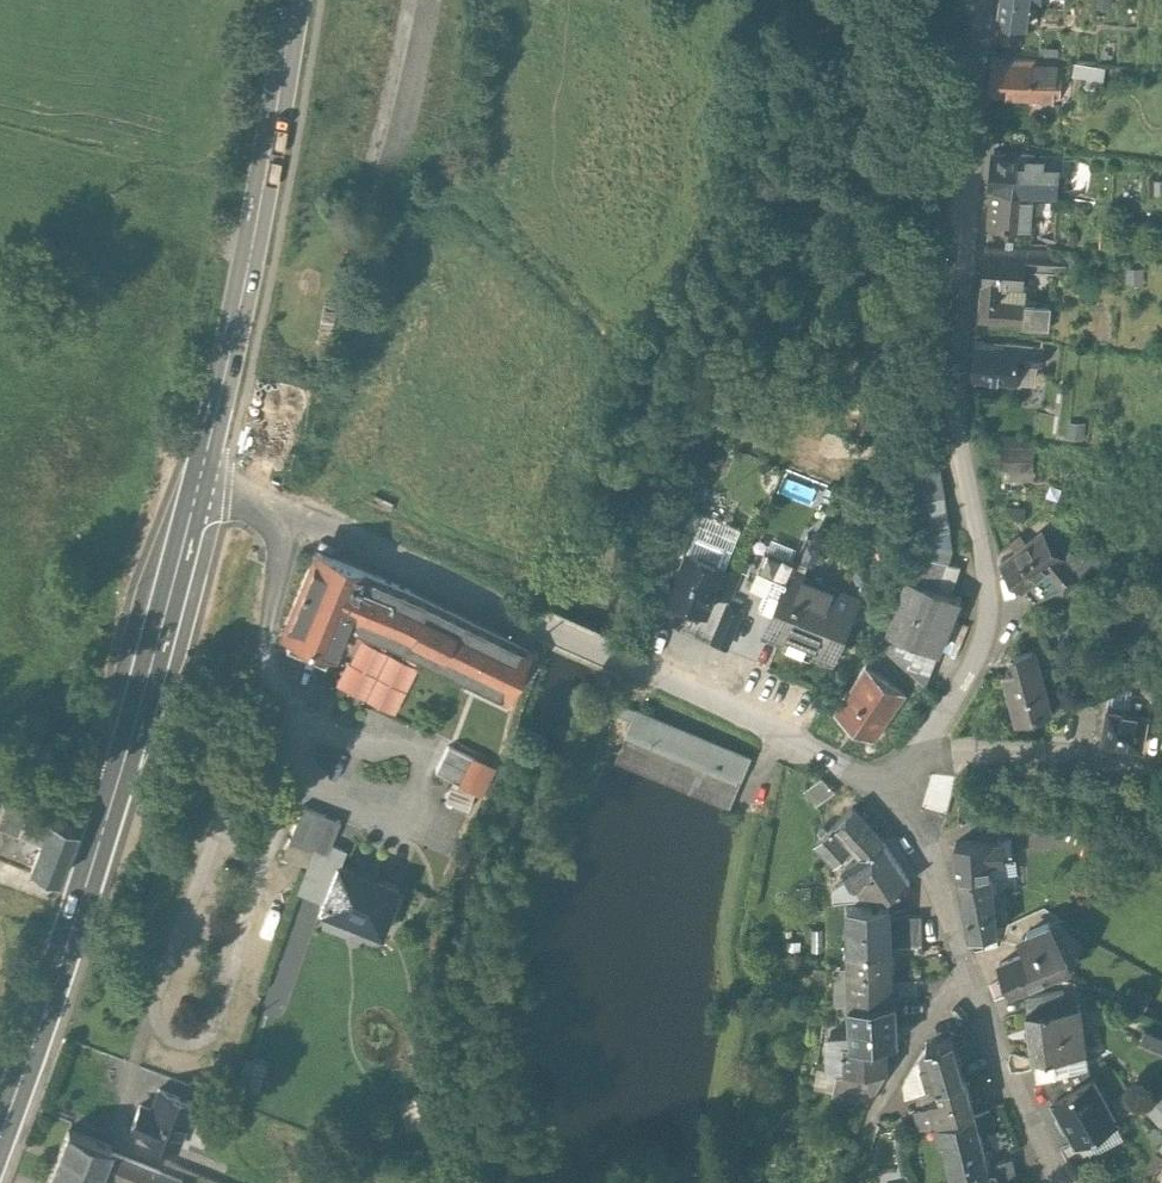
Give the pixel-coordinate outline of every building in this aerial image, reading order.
[(999,15),(1027,19),(1029,0),(1001,0),(999,15)] [(1076,46),(1072,62),(1105,69),(1108,54),(1076,46)] [(990,87),(1055,94),(1060,55),(1021,51),(1021,54),(994,51),(990,87)] [(995,147),(992,182),(1036,186),(1056,187),(1059,149),(1023,146),(1023,149),(995,147)] [(1033,222),(1036,186),(992,182),(990,218),(1033,222)] [(1013,245),(986,242),(980,313),(1050,319),(1052,297),(1009,294),(1010,280),(1025,281),(1027,260),(1066,263),(1068,247),(1013,242),(1013,245)] [(974,373),(1017,377),(1019,355),(1042,357),(1043,339),(1005,336),(1005,339),(977,337),(974,373)] [(1001,459),(1036,460),(1037,436),(1002,435),(1001,459)] [(1036,472),(1036,460),(1001,459),(1006,471),(1036,472)] [(939,461),(911,465),(923,534),(921,540),(954,549),(951,529),(939,461)] [(708,611),(716,592),(727,567),(726,566),(727,565),(742,526),(705,512),(684,564),(677,568),(673,575),(676,583),(671,596),(708,611)] [(1000,561),(1023,589),(1047,570),(1063,588),(1104,555),(1086,533),(1078,540),(1082,545),(1073,552),(1067,545),(1060,551),(1042,529),(1000,561)] [(760,603),(776,610),(792,571),(794,572),(797,564),(792,562),(797,551),(771,540),(752,584),(766,590),(760,603)] [(949,564),(954,549),(921,540),(917,555),(949,564)] [(407,587),(317,552),(287,627),(335,646),(340,635),(347,637),(357,631),(361,623),(395,636),(506,692),(529,647),(407,587)] [(961,601),(951,597),(961,568),(949,564),(917,555),(883,644),(926,686),(941,652),(958,658),(972,627),(955,620),(961,601)] [(743,572),(727,565),(726,566),(727,567),(716,592),(731,599),(743,572)] [(859,599),(794,572),(792,571),(776,610),(766,633),(833,661),(859,599)] [(727,643),(744,605),(731,599),(713,637),(727,643)] [(1050,713),(1034,652),(1014,657),(1018,671),(1005,674),(1012,701),(1013,701),(1018,722),(1050,713)] [(836,712),(876,740),(908,694),(867,666),(836,712)] [(1101,738),(1143,745),(1151,699),(1130,695),(1128,709),(1107,705),(1101,738)] [(630,729),(744,778),(753,758),(639,709),(630,729)] [(733,806),(744,778),(630,729),(618,757),(733,806)] [(611,745),(593,740),(590,753),(608,758),(611,745)] [(475,757),(449,745),(437,771),(463,783),(475,757)] [(816,805),(836,787),(823,772),(802,790),(816,805)] [(57,880),(77,828),(5,800),(0,812),(0,823),(42,839),(31,869),(57,880)] [(823,835),(816,841),(837,860),(856,844),(862,856),(884,844),(853,807),(849,810),(839,800),(829,811),(838,821),(823,835)] [(294,890),(324,902),(339,864),(340,864),(346,849),(331,842),(340,820),(302,805),(282,855),(304,862),(294,890)] [(955,843),(957,879),(970,942),(998,935),(990,863),(1010,861),(1010,841),(955,843)] [(884,844),(862,856),(875,873),(889,898),(911,883),(884,844)] [(863,900),(889,898),(875,873),(862,856),(845,865),(863,900)] [(395,886),(340,864),(339,864),(324,902),(322,906),(368,924),(372,924),(376,923),(381,919),(384,916),(395,886)] [(849,906),(851,949),(891,949),(891,946),(890,916),(889,903),(849,906)] [(921,915),(890,916),(891,946),(922,945),(921,915)] [(1068,972),(1050,926),(1027,935),(1023,949),(1026,955),(999,965),(1010,994),(1068,972)] [(851,949),(853,999),(892,997),(891,949),(851,949)] [(1151,1003),(1132,994),(1125,1009),(1144,1018),(1151,1003)] [(854,1026),(854,1039),(888,1038),(898,1037),(897,998),(892,997),(853,999),(854,1026)] [(1034,1061),(1039,1060),(1086,1055),(1080,1007),(1028,1013),(1034,1061)] [(888,1065),(888,1038),(854,1039),(854,1026),(833,1026),(833,1064),(838,1064),(836,1088),(870,1095),(888,1065)] [(1161,1057),(1161,1039),(1146,1032),(1140,1048),(1161,1057)] [(921,1053),(931,1086),(966,1076),(953,1035),(927,1042),(921,1053)] [(905,1078),(902,1095),(931,1086),(921,1053),(905,1078)] [(1089,1067),(1086,1055),(1039,1060),(1041,1078),(1089,1067)] [(931,1096),(932,1100),(936,1120),(975,1111),(966,1076),(931,1086),(933,1096),(931,1096)] [(1116,1125),(1092,1080),(1053,1100),(1065,1123),(1068,1121),(1080,1144),(1116,1125)] [(131,1129),(176,1147),(193,1103),(160,1090),(151,1109),(141,1105),(131,1129)] [(1161,1091),(1140,1109),(1161,1133),(1161,1132),(1161,1093),(1161,1091)] [(920,1124),(936,1120),(932,1100),(916,1103),(920,1124)] [(992,1108),(976,1113),(980,1130),(996,1127),(992,1108)] [(989,1172),(980,1130),(976,1113),(975,1111),(936,1120),(941,1140),(944,1139),(950,1157),(954,1178),(989,1172)] [(68,1130),(47,1182),(96,1182),(99,1176),(117,1182),(184,1182),(108,1152),(110,1146),(68,1130)] [(989,1172),(954,1178),(955,1181),(935,1182),(1018,1182),(1014,1158),(996,1162),(997,1171),(989,1172)]
